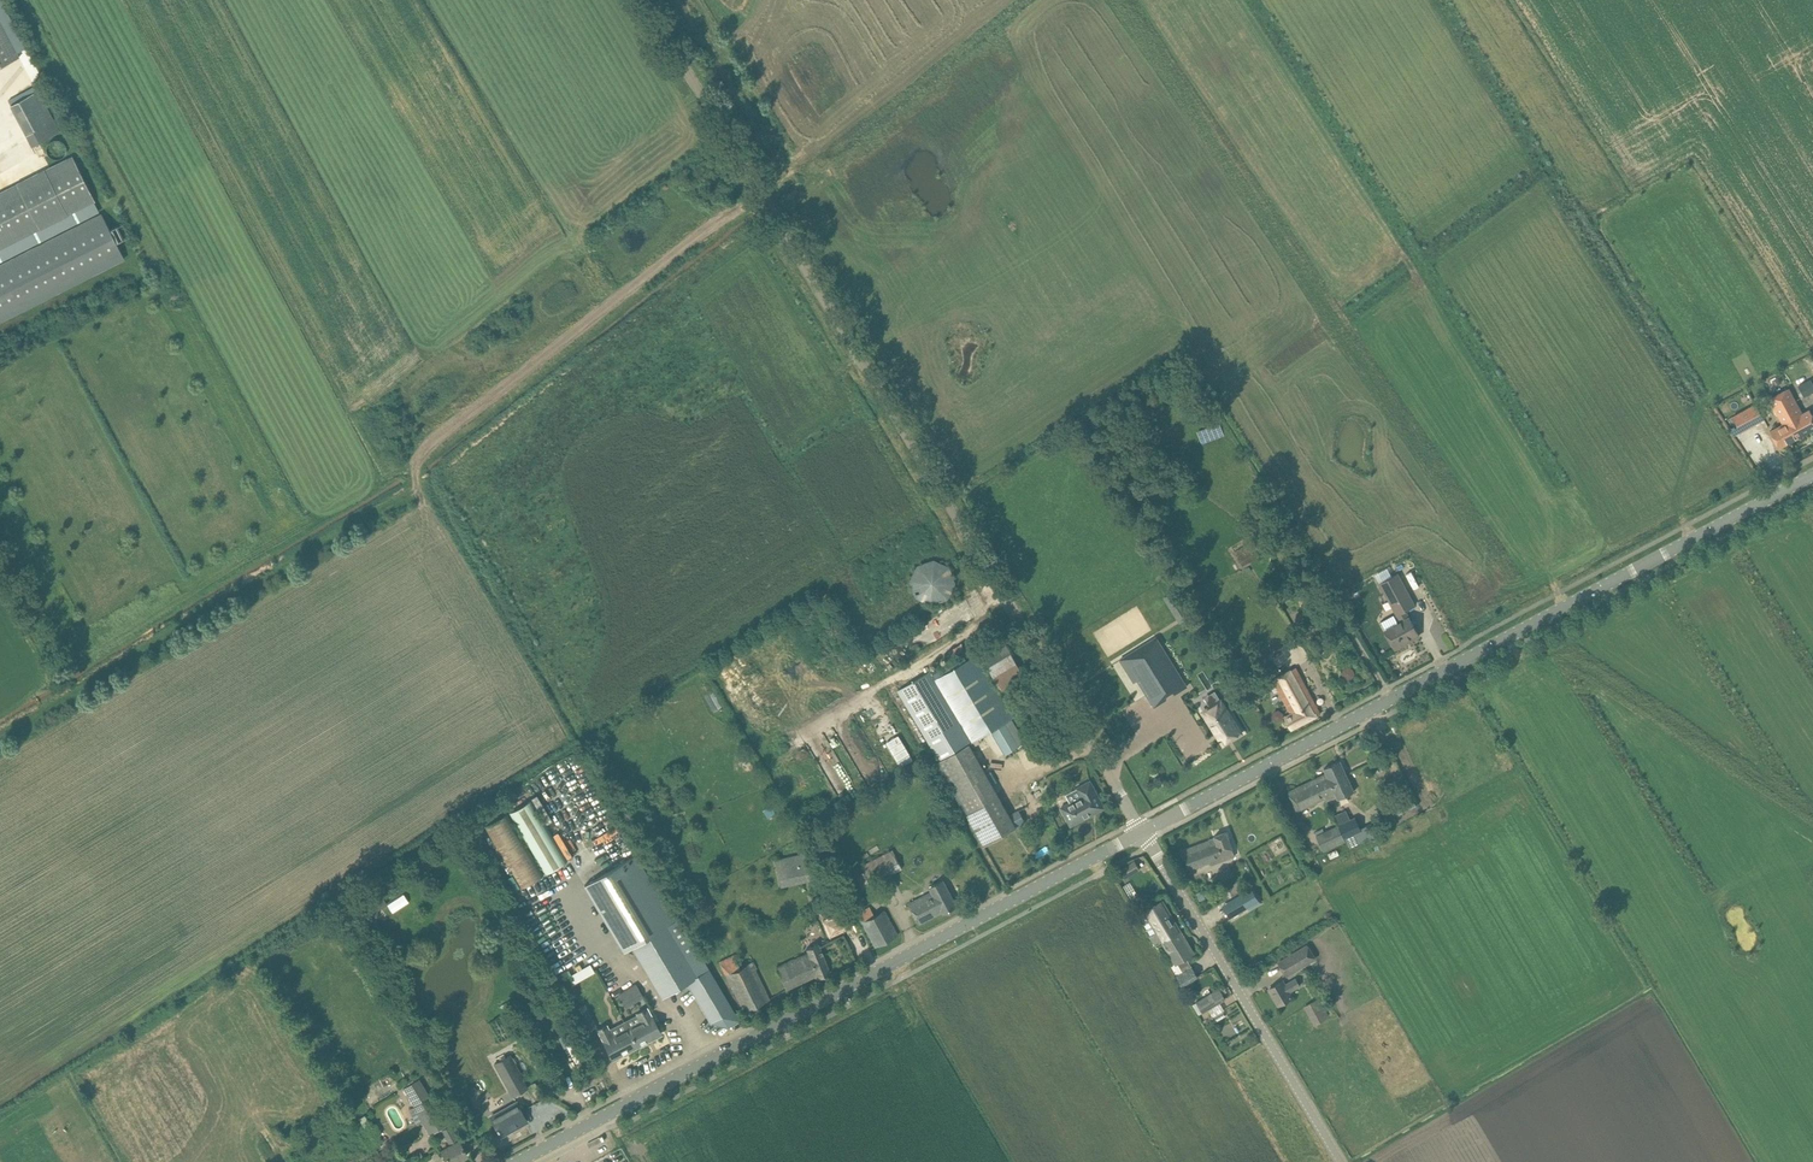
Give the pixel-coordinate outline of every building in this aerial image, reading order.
[(19,57),(0,22),(0,68),(19,57)] [(10,106),(27,135),(32,146),(60,131),(38,91),(10,106)] [(72,155),(0,192),(0,250),(96,201),(72,155)] [(0,265),(0,321),(124,259),(116,243),(124,239),(117,226),(110,230),(102,214),(0,265)] [(1798,386),(1804,396),(1812,391),(1812,385),(1810,380),(1798,386)] [(1812,416),(1810,409),(1802,413),(1789,388),(1769,398),(1783,424),(1770,431),(1773,437),(1779,448),(1812,429),(1812,416)] [(1764,419),(1756,403),(1732,416),(1737,424),(1741,432),(1764,419)] [(1198,430),(1202,443),(1225,435),(1220,422),(1198,430)] [(1737,424),(1731,428),(1735,435),(1741,432),(1737,424)] [(1152,502),(1152,503),(1147,512),(1158,517),(1162,507),(1152,502)] [(1232,548),(1243,566),(1264,554),(1253,536),(1232,548)] [(956,584),(950,567),(934,559),(918,565),(910,581),(916,598),(932,605),(949,600),(956,584)] [(1397,573),(1379,584),(1388,599),(1397,615),(1401,622),(1398,623),(1394,615),(1381,621),(1386,630),(1385,630),(1389,638),(1395,649),(1419,635),(1414,625),(1409,617),(1405,610),(1415,605),(1406,589),(1397,573)] [(1131,677),(1134,682),(1138,680),(1154,706),(1154,707),(1167,699),(1164,695),(1172,690),(1175,694),(1176,693),(1187,686),(1157,637),(1121,660),(1131,677)] [(1004,695),(1027,681),(1003,640),(980,653),(1004,695)] [(898,690),(941,761),(968,745),(992,731),(1006,754),(1020,746),(1006,722),(1018,715),(1011,703),(1006,706),(976,656),(966,661),(964,657),(932,676),(929,672),(898,690)] [(1321,714),(1315,703),(1296,667),(1273,679),(1291,714),(1285,717),(1291,729),(1321,714)] [(1222,702),(1221,700),(1220,701),(1210,707),(1204,711),(1203,712),(1220,739),(1224,736),(1227,740),(1230,738),(1231,740),(1242,733),(1222,702)] [(899,736),(886,743),(902,768),(914,760),(899,736)] [(1355,791),(1345,772),(1340,761),(1324,768),(1327,773),(1316,778),(1326,798),(1327,801),(1337,796),(1339,799),(1355,791)] [(985,776),(958,791),(990,843),(1015,829),(1007,816),(985,776)] [(1289,792),(1294,803),(1298,811),(1326,798),(1316,778),(1289,792)] [(1091,781),(1076,788),(1081,797),(1061,807),(1071,826),(1105,808),(1091,781)] [(1030,786),(1037,800),(1043,797),(1036,783),(1030,786)] [(1399,814),(1417,805),(1411,795),(1394,804),(1399,814)] [(523,835),(545,872),(544,872),(545,874),(568,860),(531,799),(509,812),(513,819),(512,819),(516,824),(520,830),(519,830),(522,836),(523,835)] [(515,825),(514,825),(506,812),(484,826),(521,888),(543,875),(517,831),(518,831),(515,825)] [(1339,825),(1346,841),(1362,833),(1355,817),(1339,825)] [(1339,825),(1317,836),(1324,851),(1346,841),(1339,825)] [(1187,870),(1198,866),(1210,862),(1211,865),(1235,856),(1226,831),(1215,836),(1216,838),(1180,851),(1187,870)] [(553,835),(569,860),(574,857),(558,832),(553,835)] [(1281,837),(1269,843),(1275,855),(1287,850),(1281,837)] [(862,871),(869,885),(901,868),(894,854),(892,855),(890,851),(860,866),(863,871),(862,871)] [(776,858),(782,886),(812,879),(806,852),(776,858)] [(728,1026),(739,1020),(709,969),(673,910),(670,912),(636,855),(584,885),(624,951),(632,947),(662,997),(687,982),(711,1022),(728,1026)] [(1124,878),(1132,874),(1127,866),(1119,870),(1120,871),(1116,873),(1119,879),(1123,877),(1124,878)] [(908,902),(914,913),(919,924),(943,912),(944,914),(957,907),(952,896),(943,880),(929,887),(931,890),(908,902)] [(1251,889),(1234,899),(1241,911),(1252,905),(1249,899),(1255,895),(1251,889)] [(1162,901),(1146,911),(1151,920),(1152,922),(1158,932),(1150,936),(1156,946),(1163,941),(1180,931),(1162,901)] [(368,902),(359,910),(362,923),(374,920),(377,910),(368,902)] [(857,913),(869,937),(875,947),(898,935),(892,924),(884,910),(874,915),(869,907),(857,913)] [(830,919),(824,921),(830,934),(842,928),(840,923),(845,921),(840,909),(828,914),(830,919)] [(1180,931),(1163,941),(1177,963),(1178,962),(1184,973),(1177,977),(1183,985),(1187,982),(1198,976),(1186,957),(1193,953),(1180,931)] [(1279,961),(1287,976),(1316,959),(1308,943),(1279,961)] [(777,967),(776,968),(781,978),(786,989),(815,976),(816,979),(830,973),(818,944),(806,949),(808,952),(777,967)] [(751,961),(740,967),(734,954),(719,962),(744,1012),(770,999),(764,988),(751,961)] [(590,965),(568,977),(572,985),(594,972),(590,965)] [(1279,1005),(1289,999),(1292,997),(1289,992),(1300,986),(1295,979),(1285,985),(1283,981),(1269,989),(1279,1005)] [(619,994),(626,1008),(644,997),(636,984),(619,994)] [(1201,1014),(1216,1005),(1226,999),(1219,987),(1194,1002),(1201,1014)] [(1315,1024),(1327,1017),(1317,1000),(1305,1007),(1315,1024)] [(595,1026),(584,1004),(581,1006),(579,1003),(572,1007),(573,1010),(575,1009),(586,1031),(595,1026)] [(641,1022),(628,1029),(637,1046),(661,1034),(655,1023),(652,1017),(651,1017),(647,1008),(637,1013),(638,1014),(642,1022),(641,1022)] [(501,1015),(488,1023),(499,1042),(511,1034),(502,1019),(503,1018),(501,1015)] [(637,1046),(628,1029),(613,1037),(607,1025),(598,1030),(613,1059),(637,1046)] [(570,1032),(559,1038),(568,1056),(571,1054),(578,1069),(587,1065),(570,1032)] [(512,1096),(528,1087),(510,1055),(494,1064),(512,1096)] [(403,1088),(414,1107),(430,1134),(448,1124),(431,1097),(420,1078),(403,1088)] [(527,1122),(521,1111),(517,1103),(491,1117),(501,1136),(512,1130),(511,1128),(526,1121),(526,1122),(527,1122)] [(365,1115),(359,1119),(361,1124),(364,1128),(366,1127),(370,1124),(365,1115)] [(442,1129),(451,1145),(442,1150),(449,1161),(458,1161),(458,1160),(467,1155),(459,1141),(458,1141),(449,1125),(442,1129)] [(370,1128),(367,1129),(369,1132),(378,1145),(382,1142),(372,1127),(370,1128)] [(417,1154),(415,1155),(416,1157),(418,1161),(422,1158),(423,1158),(422,1156),(420,1152),(417,1154)] [(420,1161),(443,1161),(439,1153),(420,1161)]
